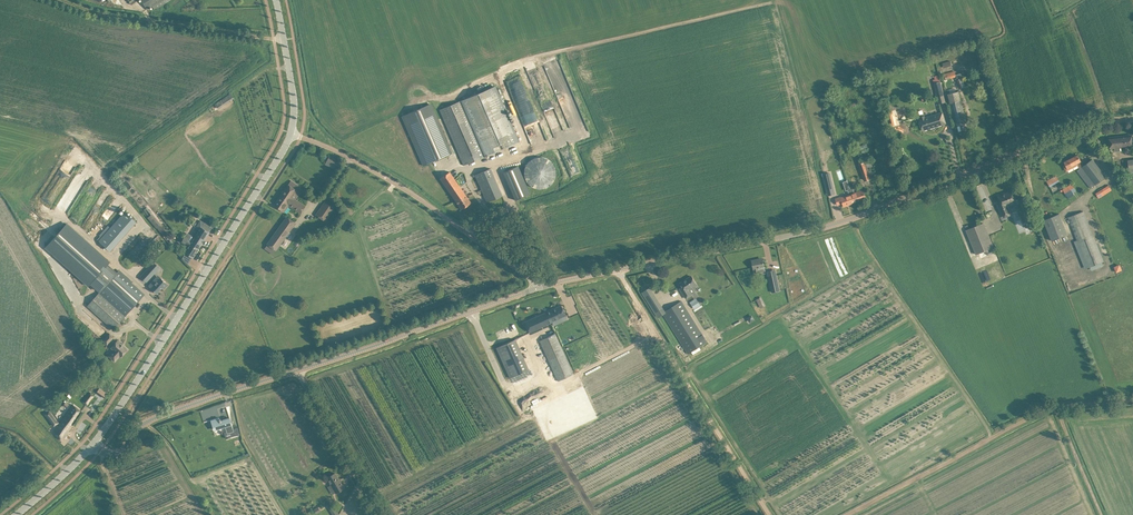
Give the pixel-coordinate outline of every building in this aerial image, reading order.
[(147,9),(161,0),(141,0),(147,9)] [(956,75),(960,88),(964,87),(961,73),(956,75)] [(932,79),(933,83),(940,81),(938,74),(934,75),(935,78),(932,79)] [(521,78),(510,82),(513,90),(520,88),(522,94),(527,92),(521,78)] [(940,81),(933,83),(939,104),(946,102),(940,81)] [(440,110),(441,114),(464,166),(520,141),(496,86),(440,110)] [(959,91),(947,94),(954,119),(955,124),(966,121),(965,116),(959,91)] [(225,96),(215,104),(218,108),(229,101),(225,96)] [(430,104),(403,116),(424,165),(451,154),(430,104)] [(922,131),(946,123),(942,112),(925,117),(924,115),(921,116),(921,118),(919,119),(922,131)] [(552,135),(545,113),(539,115),(547,137),(552,135)] [(1111,148),(1132,146),(1132,135),(1109,137),(1110,149),(1111,149),(1111,148)] [(862,154),(869,152),(867,145),(860,147),(862,154)] [(1090,188),(1105,177),(1092,159),(1083,165),(1078,155),(1064,162),(1067,168),(1072,166),(1073,167),(1078,165),(1080,168),(1077,170),(1090,188)] [(339,168),(342,163),(330,156),(325,165),(335,170),(337,167),(339,168)] [(528,162),(524,169),(524,176),(527,182),(532,187),(539,189),(546,188),(552,183),(555,177),(556,170),(553,163),(548,159),(541,157),(533,158),(528,162)] [(870,161),(859,164),(864,180),(875,176),(870,161)] [(515,200),(530,194),(518,166),(503,172),(515,200)] [(502,196),(499,189),(491,168),(475,175),(486,202),(502,196)] [(461,209),(471,203),(451,173),(451,172),(450,172),(450,171),(440,178),(461,209)] [(1050,187),(1055,183),(1052,178),(1046,181),(1050,187)] [(831,179),(824,180),(827,193),(835,191),(831,179)] [(284,212),(288,206),(286,205),(287,203),(298,210),(302,204),(295,199),(297,196),(295,194),(300,187),(291,180),(274,205),(284,212)] [(841,197),(836,198),(838,204),(843,203),(844,206),(855,202),(851,190),(850,191),(848,183),(846,184),(848,191),(849,195),(841,197)] [(1067,197),(1076,191),(1072,184),(1063,189),(1067,197)] [(1099,198),(1112,190),(1108,185),(1095,193),(1099,198)] [(851,190),(855,202),(866,198),(863,190),(855,193),(853,188),(851,189),(851,190)] [(1007,206),(1016,203),(1011,191),(1004,194),(1003,195),(1002,194),(998,195),(1001,204),(999,205),(1002,213),(1009,211),(1007,206)] [(316,214),(326,221),(336,206),(326,200),(316,214)] [(100,235),(96,239),(98,241),(109,250),(135,221),(125,211),(112,226),(111,227),(102,237),(100,235)] [(1084,211),(1069,217),(1089,267),(1104,261),(1084,211)] [(161,225),(152,214),(148,217),(156,228),(157,227),(164,235),(167,232),(161,225)] [(1043,220),(1051,241),(1068,234),(1059,214),(1043,220)] [(268,244),(276,250),(296,223),(287,217),(268,244)] [(1031,217),(1025,219),(1030,229),(1035,227),(1031,217)] [(190,244),(198,249),(212,228),(200,220),(196,228),(199,229),(192,241),(190,244)] [(966,230),(976,254),(994,247),(984,223),(966,230)] [(100,291),(87,305),(113,329),(145,294),(119,270),(117,273),(108,265),(110,263),(67,224),(46,247),(89,286),(92,284),(100,291)] [(189,245),(184,252),(193,258),(198,249),(190,244),(192,241),(184,236),(181,241),(189,245)] [(168,242),(177,252),(180,249),(172,240),(168,242)] [(764,266),(763,259),(757,260),(756,260),(752,261),(753,268),(754,268),(755,273),(759,272),(758,267),(764,266)] [(153,262),(145,271),(147,274),(151,277),(160,267),(153,262)] [(1115,266),(1118,272),(1124,270),(1122,264),(1115,266)] [(772,293),(780,291),(776,270),(768,271),(772,293)] [(682,290),(686,298),(692,295),(691,294),(689,289),(693,286),(697,284),(692,276),(680,283),(684,289),(682,290)] [(154,279),(148,286),(157,293),(162,287),(164,288),(168,284),(161,278),(157,282),(154,279)] [(650,287),(642,292),(647,299),(650,304),(657,299),(654,295),(650,287)] [(657,299),(650,304),(658,317),(663,314),(662,313),(665,312),(657,299)] [(697,300),(691,304),(694,309),(701,305),(697,300)] [(688,354),(707,342),(682,301),(665,312),(662,313),(663,314),(688,354)] [(561,305),(525,322),(529,332),(566,315),(561,305)] [(114,337),(109,333),(103,340),(107,344),(114,337)] [(555,334),(540,340),(558,381),(573,374),(555,334)] [(510,378),(529,369),(515,339),(496,348),(510,378)] [(115,361),(120,355),(121,356),(128,349),(117,340),(111,347),(114,350),(109,356),(115,361)] [(90,393),(83,402),(87,405),(94,396),(90,393)] [(232,401),(200,409),(204,421),(221,416),(220,414),(225,413),(226,418),(233,416),(230,406),(233,405),(232,401)] [(60,439),(62,440),(82,411),(72,405),(67,412),(54,432),(60,439)] [(53,427),(58,424),(50,411),(45,414),(53,427)] [(214,419),(212,420),(213,423),(212,424),(213,428),(214,428),(215,430),(223,427),(225,426),(226,431),(227,432),(227,433),(231,432),(232,435),(232,436),(236,435),(237,434),(237,435),(239,434),(239,433),(237,428),(233,429),(229,417),(223,419),(221,420),(220,418),(219,419),(219,417),(218,418),(218,417),(216,418),(214,419)] [(339,479),(335,473),(327,478),(331,484),(335,492),(336,493),(344,488),(340,482),(342,481),(340,478),(339,479)] [(333,514),(339,514),(333,504),(328,506),(333,514)]
